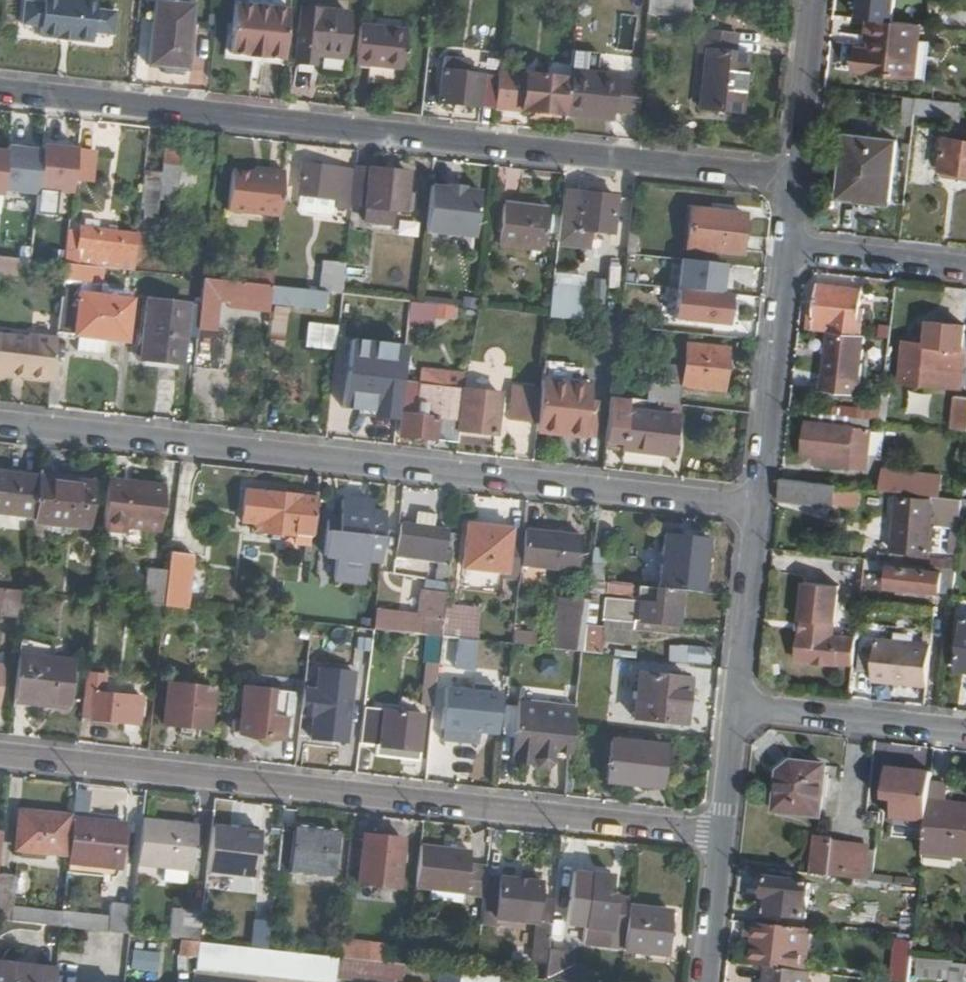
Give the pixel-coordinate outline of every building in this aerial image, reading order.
[(654,12),(690,17),(693,0),(691,0),(655,0),(654,12)] [(731,4),(766,8),(768,0),(731,0),(731,4)] [(154,1),(147,66),(186,70),(193,5),(154,1)] [(102,15),(22,6),(19,31),(34,32),(33,45),(83,50),(84,38),(99,39),(102,15)] [(236,6),(231,55),(251,57),(251,54),(265,55),(265,59),(285,61),(290,12),(236,6)] [(304,10),(297,63),(314,65),(315,54),(342,58),(347,16),(304,10)] [(874,38),(873,50),(861,48),(858,70),(915,76),(921,25),(871,19),(869,38),(874,38)] [(359,27),(354,66),(401,72),(406,33),(359,27)] [(707,50),(701,109),(742,113),(748,54),(738,54),(740,37),(700,32),(699,50),(707,50)] [(315,54),(314,65),(297,63),(296,69),(320,72),(321,63),(341,66),(342,58),(315,54)] [(499,78),(496,109),(565,116),(568,93),(569,78),(500,70),(499,78)] [(444,71),(440,103),(495,110),(496,109),(499,78),(444,71)] [(568,93),(565,116),(612,121),(617,122),(618,114),(621,80),(621,78),(616,77),(570,72),(569,76),(569,78),(568,93)] [(627,81),(621,80),(618,114),(623,115),(627,81)] [(646,83),(627,81),(623,115),(643,117),(646,83)] [(907,96),(904,124),(916,125),(918,110),(919,97),(907,96)] [(919,97),(918,110),(960,116),(961,102),(919,97)] [(149,149),(146,175),(161,178),(164,150),(160,150),(162,136),(148,135),(146,149),(149,149)] [(851,136),(845,197),(894,201),(900,141),(851,136)] [(942,171),(965,174),(965,140),(946,138),(942,171)] [(75,149),(41,146),(40,151),(36,189),(71,193),(72,178),(75,150),(75,149)] [(40,151),(6,148),(5,152),(1,191),(36,195),(36,189),(40,151)] [(91,152),(75,150),(72,178),(88,180),(91,152)] [(164,150),(161,178),(160,185),(191,188),(194,154),(164,150)] [(302,163),(299,195),(346,201),(350,169),(302,163)] [(354,166),(349,205),(411,212),(413,194),(404,194),(407,173),(354,166)] [(252,174),(231,171),(227,207),(279,212),(283,173),(265,170),(264,175),(252,174)] [(143,175),(136,235),(154,237),(160,185),(161,178),(146,175),(143,175)] [(446,188),(429,186),(424,234),(473,239),(478,191),(463,190),(463,186),(446,184),(446,188)] [(561,196),(557,242),(589,246),(591,230),(612,233),(615,198),(579,193),(578,198),(561,196)] [(503,201),(503,206),(546,210),(546,205),(503,201)] [(503,206),(497,246),(541,250),(546,210),(503,206)] [(690,210),(686,246),(743,252),(748,216),(690,210)] [(108,231),(79,228),(78,232),(67,231),(63,263),(93,266),(132,271),(134,255),(136,235),(116,232),(108,231)] [(648,234),(628,231),(625,254),(645,256),(648,234)] [(341,292),(345,262),(322,260),(318,290),(341,292)] [(725,265),(681,260),(678,289),(721,294),(725,265)] [(61,286),(55,336),(77,338),(104,340),(116,341),(121,295),(86,290),(85,296),(78,295),(79,284),(61,282),(61,286)] [(203,283),(194,369),(218,371),(222,333),(216,332),(219,300),(246,303),(246,310),(257,311),(258,304),(269,306),(270,301),(270,291),(203,283)] [(817,306),(815,321),(831,322),(825,381),(861,385),(868,327),(877,328),(881,292),(820,284),(817,306)] [(270,291),(270,301),(321,307),(319,322),(337,324),(340,294),(271,286),(270,291)] [(586,290),(552,287),(548,316),(583,320),(586,290)] [(728,326),(731,296),(721,294),(678,289),(677,289),(674,320),(728,326)] [(148,299),(142,359),(181,363),(187,303),(148,299)] [(457,324),(457,302),(411,301),(410,323),(457,324)] [(315,321),(312,349),(334,351),(336,335),(337,324),(319,322),(315,321)] [(2,378),(3,375),(51,381),(55,337),(27,334),(27,337),(0,334),(0,378),(2,378)] [(77,338),(75,353),(103,356),(104,340),(77,338)] [(352,338),(345,405),(399,411),(406,344),(352,338)] [(909,342),(905,382),(961,388),(965,349),(909,342)] [(668,360),(666,378),(654,377),(652,398),(684,401),(685,383),(724,387),(728,348),(688,344),(686,363),(668,360)] [(442,372),(440,388),(464,390),(470,391),(472,376),(442,372)] [(537,424),(537,426),(536,430),(585,436),(587,419),(593,419),(594,411),(588,410),(591,386),(542,380),(540,391),(539,401),(537,424)] [(399,411),(398,416),(404,417),(402,437),(458,444),(460,431),(464,390),(440,388),(401,384),(399,411)] [(539,401),(540,391),(512,388),(508,421),(537,424),(539,401)] [(464,390),(460,431),(497,435),(501,395),(470,391),(464,390)] [(611,393),(605,447),(672,455),(676,413),(628,407),(626,422),(620,421),(622,395),(611,393)] [(956,430),(965,431),(965,398),(960,397),(956,430)] [(813,413),(812,423),(872,430),(873,420),(813,413)] [(808,422),(804,455),(825,457),(824,465),(850,468),(852,455),(869,456),(872,430),(812,423),(808,422)] [(852,455),(850,468),(868,470),(869,456),(852,455)] [(887,468),(885,488),(931,494),(942,495),(944,475),(887,468)] [(33,517),(38,478),(0,474),(0,513),(33,517)] [(38,478),(33,517),(32,522),(86,529),(92,485),(38,478)] [(783,478),(780,502),(841,508),(844,485),(783,478)] [(109,480),(102,532),(126,534),(127,527),(160,531),(166,486),(109,480)] [(247,493),(243,524),(258,526),(257,535),(313,542),(319,495),(304,493),(303,500),(247,493)] [(901,498),(895,547),(930,551),(935,509),(964,513),(965,498),(942,496),(931,495),(930,501),(901,498)] [(328,529),(325,552),(372,557),(369,580),(379,582),(387,512),(372,510),(374,501),(344,497),(341,519),(339,530),(328,529)] [(419,511),(417,525),(437,528),(439,514),(419,511)] [(330,517),(328,529),(339,530),(341,519),(330,517)] [(401,524),(399,546),(416,548),(415,556),(441,560),(438,581),(449,582),(452,551),(445,550),(448,529),(437,528),(417,525),(401,524)] [(468,525),(462,568),(505,573),(520,575),(521,564),(524,540),(511,539),(512,531),(468,525)] [(524,540),(521,564),(578,570),(582,535),(525,529),(525,532),(524,540)] [(512,531),(511,539),(524,540),(525,532),(512,531)] [(665,532),(659,589),(683,591),(703,594),(710,538),(665,532)] [(594,549),(590,581),(602,582),(604,564),(607,565),(609,551),(594,549)] [(957,570),(958,563),(929,559),(928,567),(957,570)] [(170,565),(165,608),(186,610),(191,567),(170,565)] [(462,568),(459,595),(503,600),(505,573),(462,568)] [(892,568),(890,587),(955,594),(957,575),(892,568)] [(165,608),(169,574),(149,571),(145,606),(165,608)] [(854,666),(858,639),(835,637),(840,587),(805,584),(801,621),(803,621),(801,634),(800,633),(798,650),(803,651),(809,657),(808,662),(815,664),(815,665),(831,667),(831,665),(839,666),(839,664),(854,666)] [(605,597),(603,617),(679,626),(683,591),(659,589),(640,587),(638,602),(605,597)] [(15,616),(13,632),(19,633),(24,593),(0,590),(0,614),(15,616)] [(425,592),(421,636),(443,638),(446,607),(447,594),(425,592)] [(557,618),(554,651),(582,654),(585,631),(586,621),(588,602),(559,599),(557,618)] [(478,611),(446,607),(443,638),(475,641),(478,611)] [(376,612),(373,631),(390,633),(393,614),(376,612)] [(585,631),(582,654),(597,655),(600,632),(585,631)] [(443,638),(439,667),(461,670),(464,641),(443,638)] [(512,638),(512,646),(532,648),(533,640),(512,638)] [(877,641),(872,683),(928,689),(933,648),(877,641)] [(803,651),(798,650),(796,661),(808,662),(809,657),(803,651)] [(17,656),(12,700),(68,706),(72,663),(17,656)] [(430,666),(426,708),(434,709),(439,667),(430,666)] [(302,689),(299,715),(314,716),(311,739),(344,742),(352,673),(319,669),(317,691),(302,689)] [(86,674),(81,719),(140,726),(143,699),(105,694),(108,676),(86,674)] [(637,675),(632,720),(682,725),(688,681),(637,675)] [(447,689),(442,730),(496,736),(500,695),(489,694),(490,683),(473,681),(472,692),(447,689)] [(164,686),(159,725),(205,731),(211,692),(164,686)] [(244,689),(240,721),(234,720),(229,723),(228,729),(232,733),(238,734),(238,736),(279,740),(282,715),(285,694),(244,689)] [(285,694),(282,715),(291,716),(294,695),(285,694)] [(364,710),(360,746),(375,748),(374,758),(418,762),(424,717),(364,710)] [(555,753),(570,755),(574,721),(519,714),(513,759),(533,761),(538,769),(548,770),(553,766),(555,753)] [(613,740),(608,781),(630,783),(631,779),(663,782),(666,746),(613,740)] [(779,774),(775,812),(821,817),(827,767),(793,763),(779,774)] [(932,784),(934,773),(889,767),(885,800),(895,801),(893,819),(928,823),(932,784)] [(631,779),(630,783),(662,787),(663,782),(631,779)] [(924,853),(965,858),(965,806),(947,804),(949,786),(932,784),(928,823),(924,853)] [(18,814),(13,851),(64,857),(68,820),(18,814)] [(141,821),(137,863),(191,869),(195,827),(141,821)] [(73,822),(68,865),(118,870),(120,847),(112,846),(114,827),(73,822)] [(277,825),(272,870),(328,877),(334,832),(277,825)] [(114,827),(112,846),(120,847),(123,827),(114,827)] [(209,827),(205,870),(253,876),(257,833),(209,827)] [(817,837),(812,874),(830,876),(834,842),(834,839),(817,837)] [(365,839),(360,885),(400,889),(405,843),(365,839)] [(834,842),(830,876),(865,880),(869,846),(834,842)] [(427,847),(422,888),(485,895),(487,880),(489,869),(474,867),(475,853),(427,847)] [(591,875),(586,929),(613,932),(617,898),(610,897),(613,877),(591,875)] [(61,928),(62,912),(10,907),(14,879),(0,877),(0,921),(61,928)] [(767,879),(763,912),(809,918),(813,884),(767,879)] [(485,895),(482,924),(497,926),(498,919),(536,924),(532,963),(547,965),(548,951),(554,902),(539,901),(541,886),(487,880),(485,895)] [(62,912),(61,928),(129,935),(132,907),(109,905),(107,916),(62,912)] [(630,907),(625,948),(667,953),(671,911),(630,907)] [(170,910),(167,939),(197,942),(200,913),(170,910)] [(758,938),(755,966),(770,968),(805,972),(809,929),(754,923),(753,937),(758,938)] [(613,932),(586,929),(584,944),(611,947),(613,932)] [(893,981),(894,981),(898,981),(910,981),(913,954),(914,941),(897,939),(893,981)] [(197,970),(309,981),(336,981),(337,974),(339,958),(263,950),(201,943),(197,970)] [(340,948),(339,958),(355,960),(357,949),(340,948)] [(545,980),(560,981),(583,981),(584,971),(573,970),(574,954),(548,951),(547,965),(545,980)] [(391,954),(390,963),(405,965),(411,966),(412,956),(391,954)] [(339,958),(337,974),(403,981),(405,965),(390,963),(355,960),(339,958)] [(56,968),(0,962),(0,981),(54,981),(56,968)] [(526,962),(524,979),(545,980),(547,965),(532,963),(526,962)] [(953,981),(965,981),(965,964),(955,963),(953,981)] [(419,981),(428,981),(429,968),(421,967),(419,981)] [(768,981),(811,981),(812,972),(805,972),(770,968),(768,981)]
